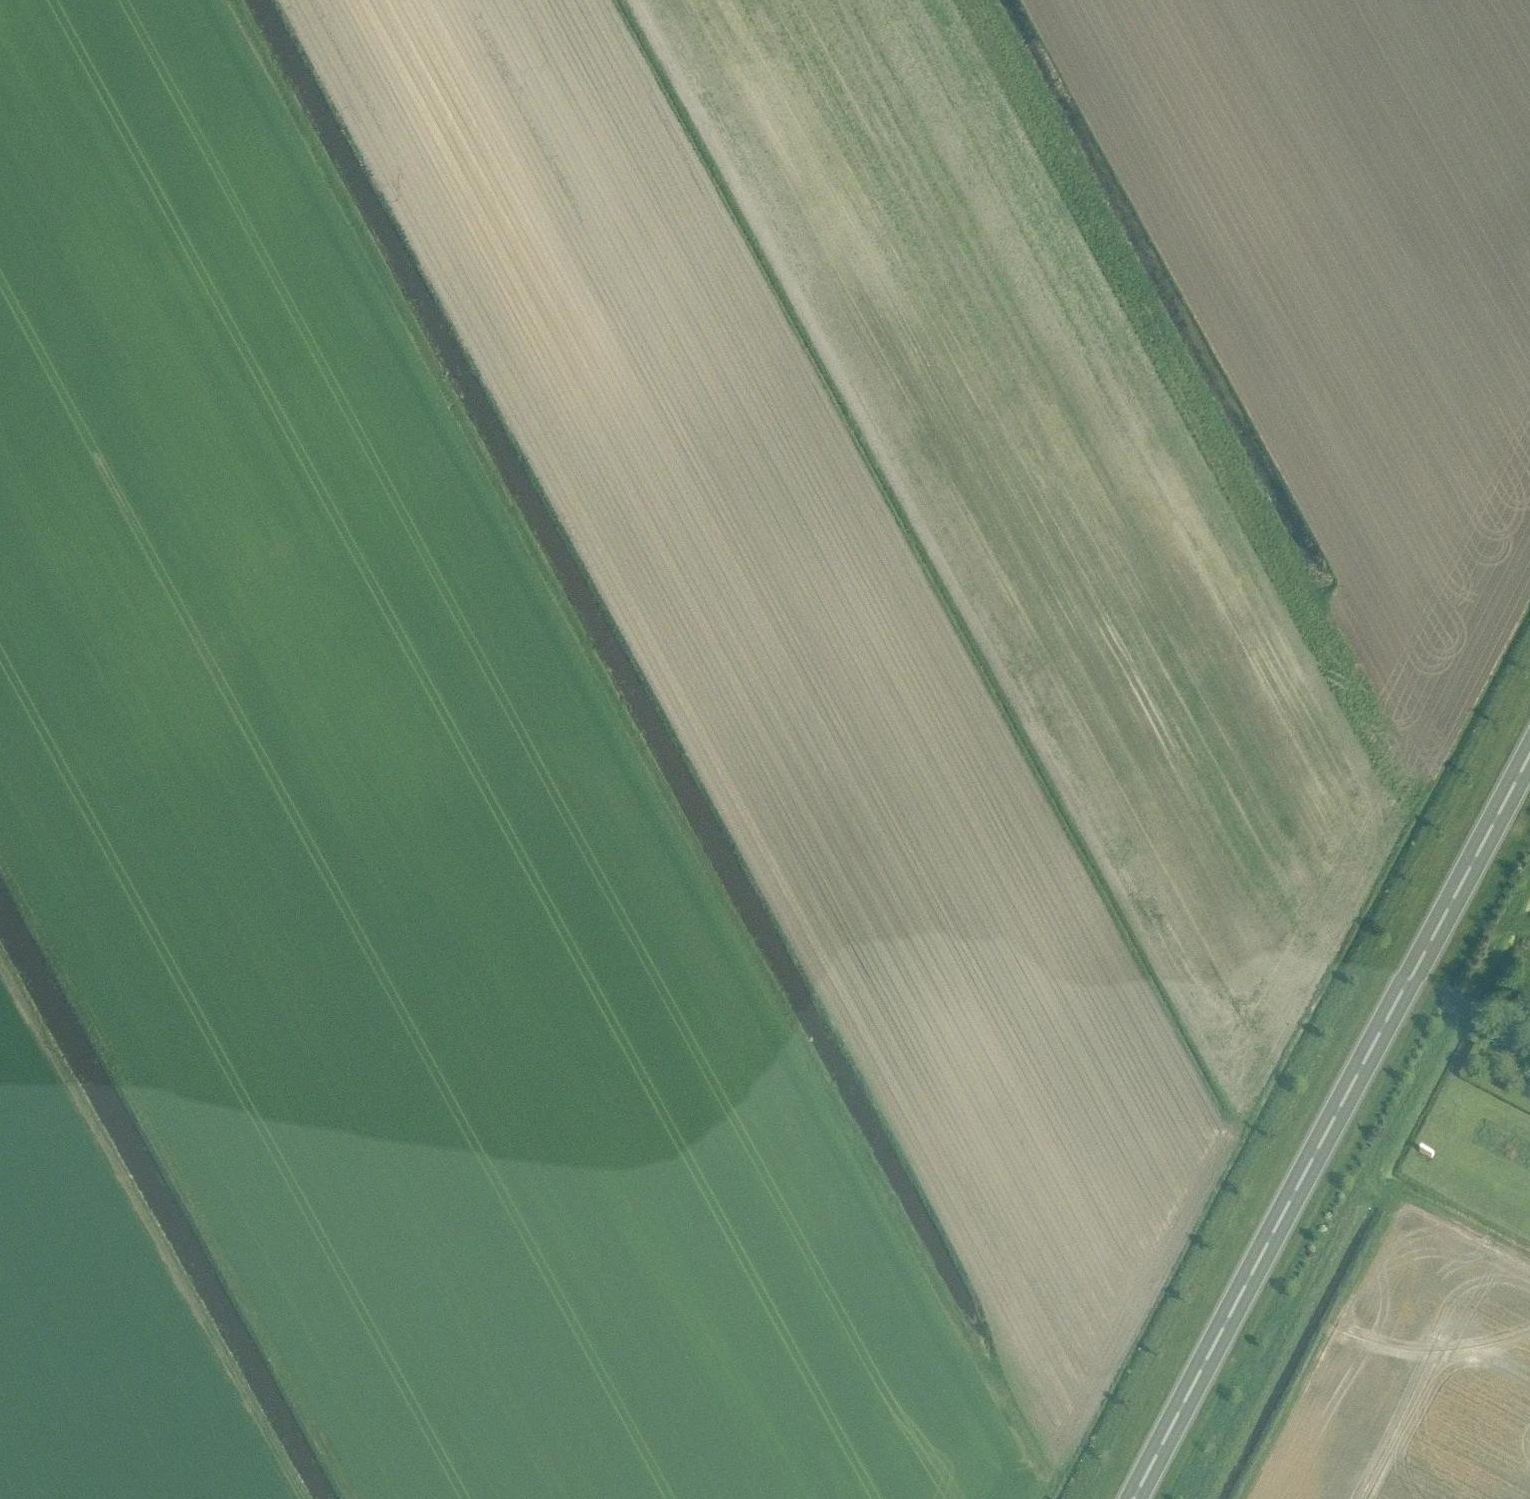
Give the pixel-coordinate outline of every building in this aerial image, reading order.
[(1522,790),(1529,793),(1529,768),(1522,790)]
